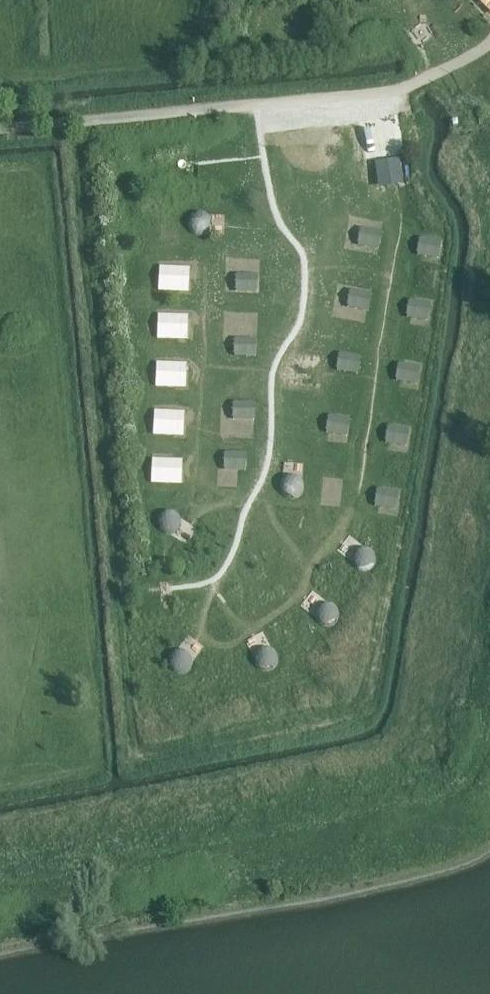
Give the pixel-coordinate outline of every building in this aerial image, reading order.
[(405,123),(362,131),(370,168),(413,160),(405,123)] [(204,238),(209,234),(212,229),(211,222),(207,217),(201,215),(195,216),(190,220),(188,226),(188,232),(192,237),(198,239),(204,238)] [(382,235),(361,232),(358,250),(379,254),(382,235)] [(441,246),(421,243),(418,261),(438,265),(441,246)] [(189,272),(160,271),(159,296),(188,297),(189,272)] [(257,279),(237,278),(236,297),(257,297),(257,279)] [(371,297),(351,294),(348,312),(368,316),(371,297)] [(431,308),(411,305),(408,323),(428,326),(431,308)] [(188,320),(158,319),(157,344),(187,345),(188,320)] [(256,343),(235,343),(234,361),(255,362),(256,343)] [(360,361),(340,358),(337,376),(357,379),(360,361)] [(186,368),(157,366),(156,391),(185,393),(186,368)] [(420,371),(400,368),(397,386),(417,389),(420,371)] [(255,407),(234,406),(234,425),(254,425),(255,407)] [(184,416),(154,415),(154,440),(183,441),(184,416)] [(350,424),(330,420),(326,438),(347,442),(350,424)] [(409,434),(389,430),(386,448),(406,452),(409,434)] [(246,458),(225,457),(225,476),(245,476),(246,458)] [(297,501),(302,498),(305,492),(304,486),(300,481),(294,478),(288,479),(283,483),(281,489),(281,495),(285,500),(291,502),(297,501)] [(398,497),(378,493),(375,512),(395,515),(398,497)] [(175,536),(180,532),(182,526),(181,520),(177,515),(171,513),(165,514),(160,518),(158,523),(159,530),(163,535),(169,537),(175,536)] [(370,574),(375,570),(377,565),(376,558),(372,553),(366,551),(360,552),(355,556),(353,562),(354,568),(358,573),(363,575),(370,574)] [(333,629),(338,625),(340,620),(339,613),(336,608),(330,606),(324,607),(319,611),(316,617),(317,623),(321,628),(327,630),(333,629)] [(272,675),(277,671),(279,665),(278,659),(274,654),(269,651),(262,652),(257,656),(255,662),(256,668),(260,673),(266,676),(272,675)] [(184,677),(189,673),(192,667),(191,661),(187,656),(181,653),(175,654),(170,658),(168,664),(169,670),(172,675),(178,677),(184,677)]
